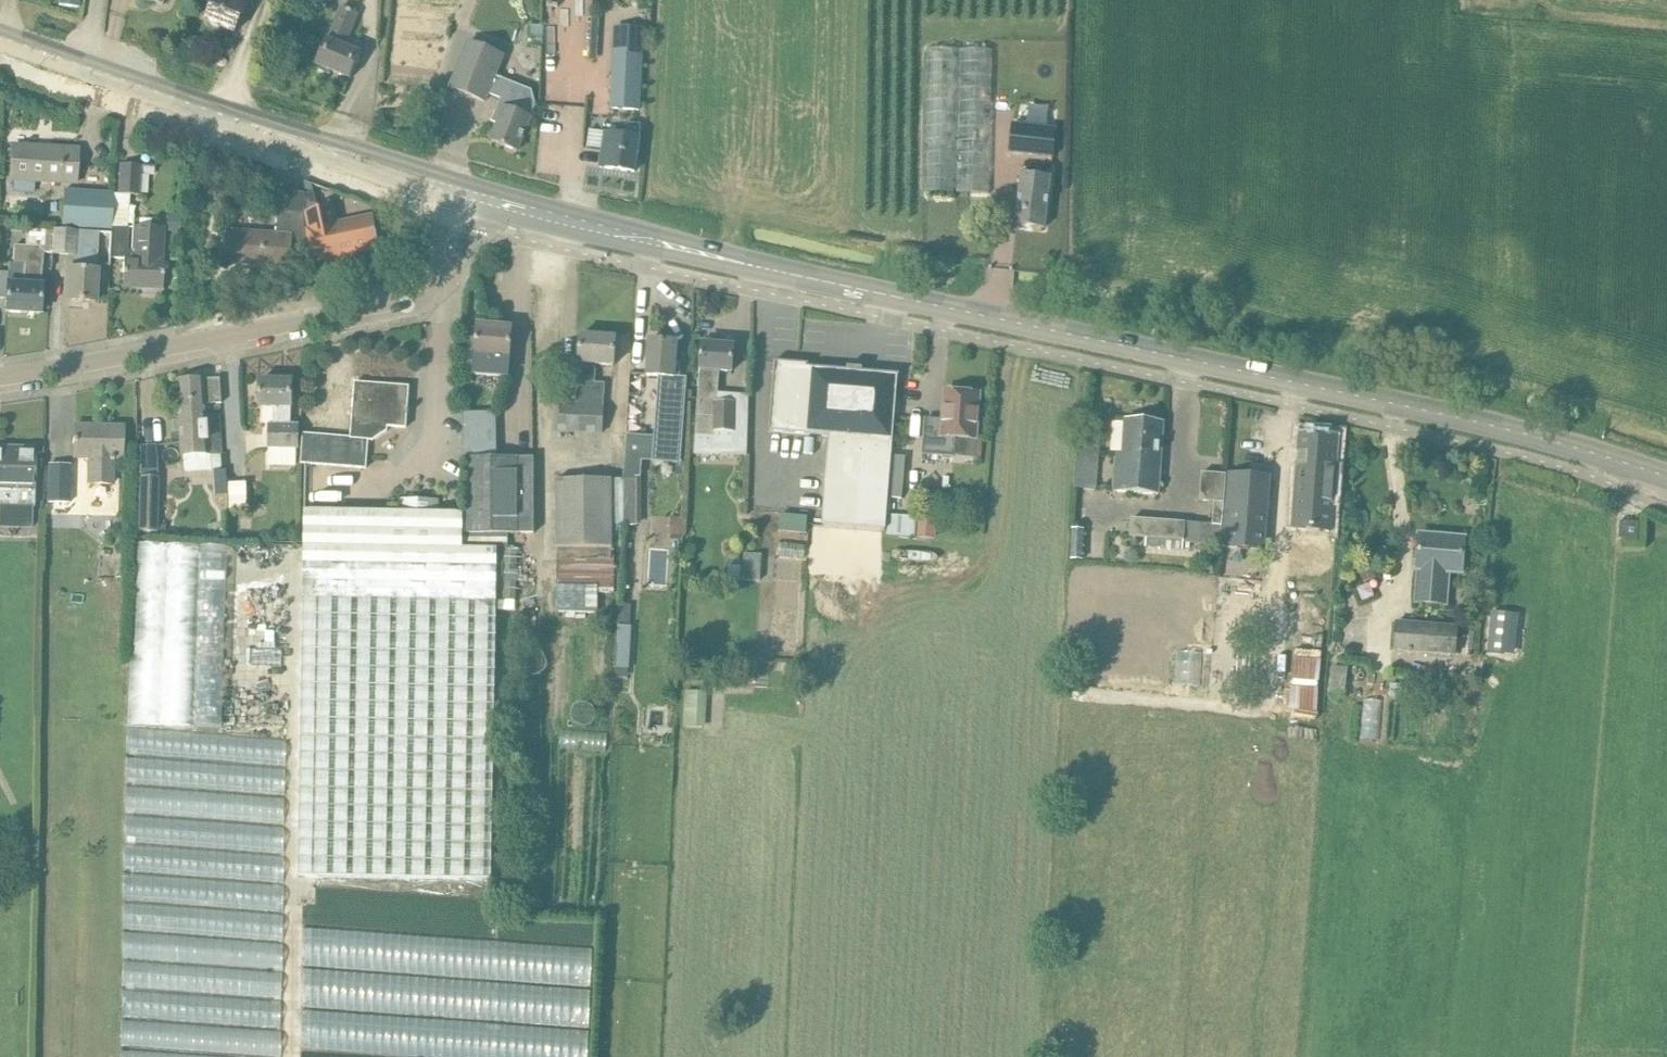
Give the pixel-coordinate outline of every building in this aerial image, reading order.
[(207,21),(235,32),(247,2),(243,0),(215,0),(207,21)] [(329,74),(331,70),(351,78),(362,52),(345,45),(358,13),(342,6),(329,38),(327,38),(316,64),(320,66),(319,69),(329,74)] [(529,25),(528,44),(542,44),(543,25),(529,25)] [(615,39),(610,109),(639,111),(643,41),(644,33),(615,31),(615,39)] [(531,90),(497,76),(505,55),(467,40),(449,87),(486,102),(490,93),(508,100),(506,106),(499,103),(492,120),(499,123),(492,140),(518,150),(531,117),(535,104),(531,90)] [(993,49),(927,48),(924,191),(989,193),(993,49)] [(635,172),(639,136),(641,125),(625,123),(624,133),(606,131),(601,167),(635,172)] [(1012,123),(1008,154),(1053,159),(1057,128),(1012,123)] [(34,193),(34,181),(75,183),(77,148),(12,144),(10,179),(13,179),(12,191),(34,193)] [(119,164),(118,194),(140,195),(141,165),(119,164)] [(1022,172),(1015,224),(1045,228),(1051,176),(1022,172)] [(111,227),(113,209),(112,209),(113,192),(64,189),(62,227),(111,230),(111,227)] [(373,215),(337,223),(334,207),(305,213),(308,229),(307,229),(311,262),(380,248),(373,215)] [(134,225),(134,229),(127,228),(128,210),(113,209),(111,227),(112,228),(111,259),(123,260),(122,286),(138,287),(142,295),(158,296),(162,288),(164,257),(161,257),(163,226),(134,225)] [(278,213),(276,233),(228,230),(226,262),(290,266),(291,255),(306,255),(303,214),(278,213)] [(171,215),(170,228),(179,228),(180,215),(171,215)] [(40,313),(42,284),(43,253),(51,254),(52,231),(26,230),(25,245),(13,245),(12,264),(7,273),(6,282),(5,311),(40,313)] [(52,231),(51,254),(73,255),(73,268),(67,268),(65,301),(95,303),(97,265),(108,265),(110,233),(53,230),(53,231),(52,231)] [(476,340),(462,338),(462,372),(474,373),(507,376),(509,356),(510,356),(512,329),(477,326),(476,340)] [(580,334),(578,362),(575,404),(560,403),(559,430),(602,433),(605,383),(594,383),(596,363),(614,365),(616,336),(580,334)] [(682,463),(682,461),(680,461),(686,392),(687,378),(680,377),(681,361),(676,361),(677,341),(650,339),(647,375),(658,376),(652,461),(682,463)] [(700,372),(695,435),(714,436),(713,444),(748,444),(749,397),(735,396),(734,403),(717,402),(719,370),(732,371),(734,344),(730,344),(730,343),(717,342),(717,343),(702,342),(700,369),(700,372)] [(808,365),(809,364),(773,361),(773,362),(775,362),(770,431),(829,435),(824,499),(887,504),(897,375),(899,375),(899,373),(862,371),(863,368),(860,368),(859,371),(850,370),(850,367),(847,367),(847,369),(807,366),(807,365),(808,365)] [(276,380),(276,377),(266,377),(266,380),(260,380),(260,406),(274,406),(273,423),(268,423),(268,448),(299,449),(299,424),(290,424),(290,406),(292,406),(292,380),(276,380)] [(222,403),(220,378),(177,380),(182,455),(221,452),(219,414),(207,415),(207,404),(222,403)] [(387,430),(387,426),(406,427),(409,393),(383,391),(384,384),(355,382),(352,423),(351,437),(303,433),(301,463),(366,468),(368,440),(373,440),(387,430)] [(955,437),(976,439),(980,394),(945,391),(943,420),(925,419),(923,454),(953,456),(955,437)] [(498,543),(498,549),(507,549),(508,533),(533,533),(533,455),(496,455),(495,410),(462,410),(462,457),(466,457),(467,513),(467,542),(498,543)] [(1116,452),(1113,489),(1158,492),(1164,422),(1125,419),(1122,452),(1116,452)] [(73,457),(87,457),(87,483),(113,484),(114,458),(121,458),(122,426),(74,425),(73,457)] [(1301,432),(1294,525),(1331,528),(1338,435),(1301,432)] [(1077,444),(1074,489),(1096,490),(1099,445),(1077,444)] [(33,506),(34,447),(0,447),(0,450),(0,505),(33,506)] [(70,503),(71,464),(48,464),(47,502),(70,503)] [(1220,545),(1226,474),(1202,472),(1199,500),(1214,501),(1212,523),(1131,517),(1129,536),(1146,537),(1145,547),(1183,550),(1183,542),(1220,545)] [(1226,474),(1220,545),(1264,548),(1270,477),(1226,474)] [(133,503),(132,532),(156,532),(158,477),(139,476),(138,503),(133,503)] [(637,479),(637,476),(624,476),(624,478),(623,524),(641,524),(640,479),(637,479)] [(624,545),(623,524),(624,478),(556,479),(556,547),(557,547),(558,613),(597,613),(597,593),(614,593),(613,545),(624,545)] [(247,482),(229,483),(229,510),(247,509),(247,482)] [(467,542),(467,513),(304,510),(298,876),(492,880),(498,549),(498,543),(467,542)] [(804,534),(806,516),(782,513),(780,531),(804,534)] [(914,536),(915,516),(889,514),(887,534),(914,536)] [(1620,520),(1618,538),(1638,539),(1639,522),(1620,520)] [(1072,529),(1070,559),(1083,559),(1085,529),(1072,529)] [(1419,534),(1417,568),(1419,569),(1417,601),(1445,603),(1448,571),(1462,572),(1464,538),(1419,534)] [(132,541),(128,723),(219,725),(223,543),(132,541)] [(761,581),(762,554),(744,553),(743,580),(761,581)] [(740,581),(741,566),(727,565),(727,580),(740,581)] [(619,604),(615,659),(629,660),(633,605),(619,604)] [(1396,620),(1393,651),(1455,656),(1458,626),(1396,620)] [(1333,666),(1330,696),(1345,697),(1348,667),(1333,666)] [(685,691),(683,726),(705,727),(707,692),(685,691)] [(1361,736),(1379,737),(1380,699),(1363,698),(1361,736)] [(286,734),(126,730),(123,868),(119,1046),(118,1056),(279,1056),(286,734)] [(573,730),(572,747),(606,748),(606,731),(573,730)] [(592,944),(302,928),(298,1007),(302,1007),(300,1048),(462,1056),(585,1056),(592,944)]
